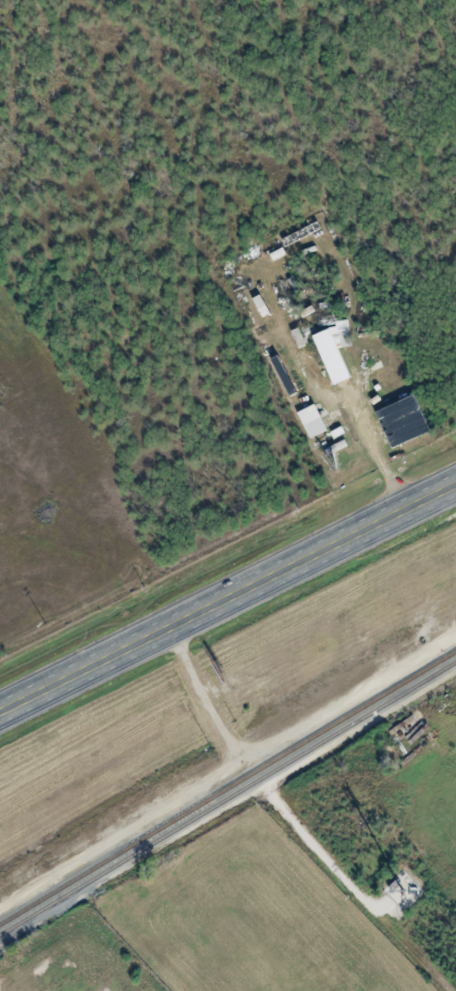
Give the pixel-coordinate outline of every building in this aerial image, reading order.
[(318,229),(315,223),(305,227),(308,234),(318,229)] [(240,297),(254,326),(271,318),(257,287),(240,297)] [(347,378),(336,349),(354,342),(345,320),(334,324),(335,326),(311,335),(329,385),(347,378)] [(291,326),(298,345),(304,343),(297,324),(291,326)] [(361,365),(365,374),(371,371),(366,362),(361,365)] [(355,372),(361,387),(366,385),(360,370),(355,372)] [(389,399),(397,415),(416,407),(408,390),(389,399)] [(298,409),(312,437),(329,428),(315,400),(298,409)] [(397,430),(406,449),(420,441),(411,423),(397,430)] [(305,447),(309,454),(350,431),(345,424),(305,447)]
